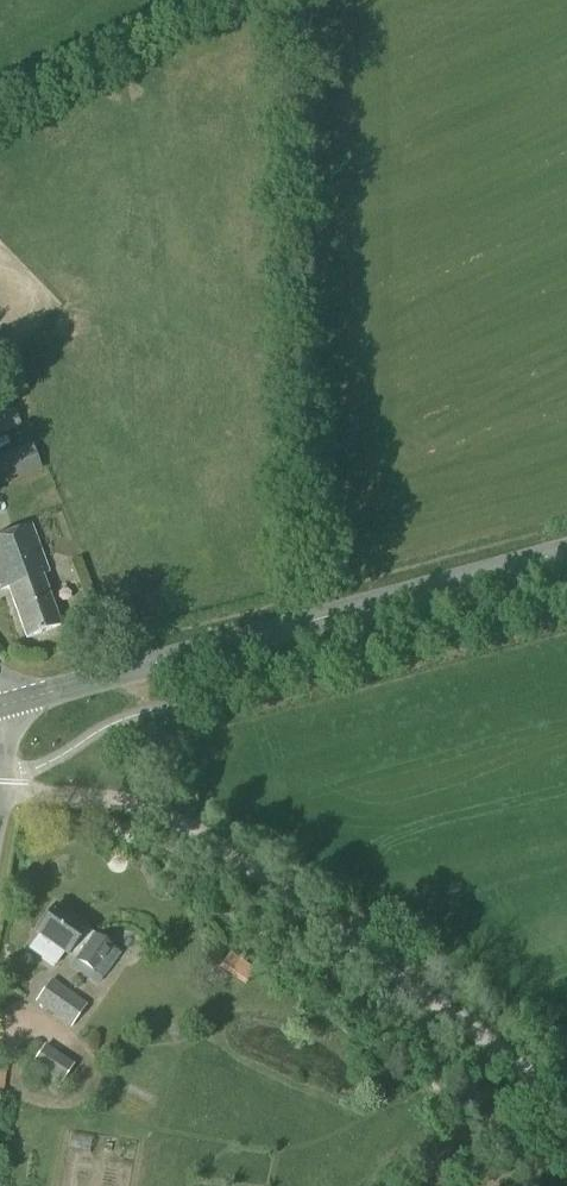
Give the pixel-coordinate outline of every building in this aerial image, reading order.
[(21,427),(11,403),(0,408),(0,436),(21,427)] [(41,471),(32,445),(0,457),(0,486),(41,471)] [(41,575),(48,573),(31,527),(0,539),(0,589),(1,592),(8,590),(25,638),(60,626),(41,575)] [(108,972),(121,954),(86,930),(87,929),(55,907),(36,934),(38,936),(28,950),(53,968),(64,954),(67,956),(68,956),(95,975),(101,966),(108,972)] [(70,1030),(87,1007),(51,980),(34,1003),(70,1030)] [(58,1089),(73,1066),(44,1047),(29,1071),(58,1089)] [(16,1072),(0,1072),(0,1101),(15,1102),(16,1072)]
